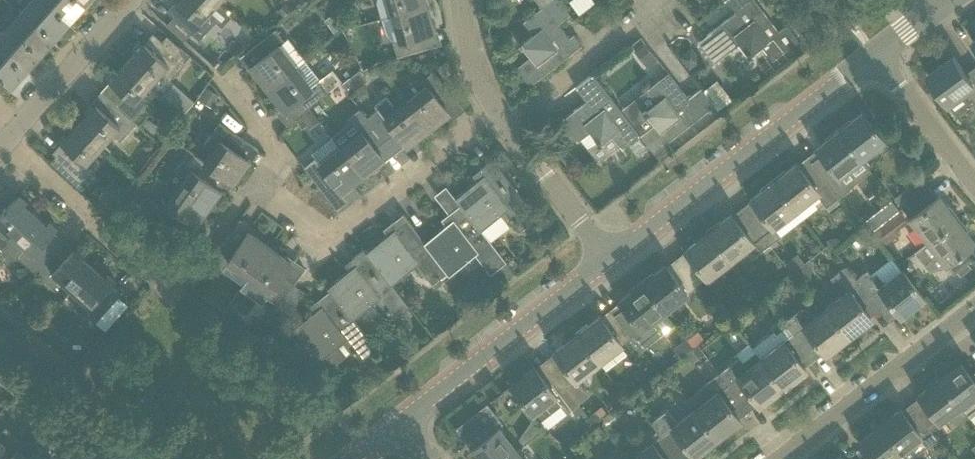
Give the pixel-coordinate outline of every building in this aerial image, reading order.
[(20,13),(34,25),(38,21),(54,36),(70,19),(53,4),(49,9),(39,0),(32,0),(20,13)] [(49,9),(53,4),(70,19),(84,3),(81,0),(39,0),(49,9)] [(171,14),(173,17),(167,24),(182,38),(188,30),(199,40),(216,22),(208,15),(217,4),(212,0),(174,0),(179,5),(171,14)] [(376,1),(381,19),(393,15),(427,5),(425,0),(376,0),(376,1)] [(541,6),(523,20),(532,33),(519,43),(529,57),(517,66),(530,84),(582,44),(573,34),(569,37),(558,23),(569,14),(559,0),(536,0),(541,6)] [(596,0),(595,0),(570,0),(579,13),(596,0)] [(697,41),(714,62),(727,52),(737,44),(748,58),(763,47),(772,60),(790,46),(798,40),(786,25),(778,31),(754,0),(727,0),(736,12),(710,31),(697,41)] [(284,2),(277,10),(283,16),(291,8),(284,2)] [(393,15),(381,19),(385,35),(395,41),(399,55),(425,47),(421,34),(434,30),(427,5),(393,15)] [(34,25),(20,13),(6,29),(19,41),(23,37),(40,52),(54,36),(38,21),(34,25)] [(334,21),(329,26),(333,32),(341,27),(336,21),(334,21)] [(0,36),(0,53),(5,57),(8,54),(24,69),(40,52),(23,37),(19,41),(6,29),(0,36)] [(285,41),(275,29),(252,47),(261,58),(250,66),(268,88),(294,67),(278,47),(285,41)] [(147,46),(143,43),(140,40),(133,48),(136,51),(126,63),(150,84),(160,73),(168,80),(185,61),(172,50),(178,44),(167,35),(161,41),(156,36),(147,46)] [(644,42),(633,51),(647,69),(658,60),(644,42)] [(691,47),(679,56),(688,69),(701,60),(691,47)] [(0,53),(0,77),(10,86),(24,69),(8,54),(5,57),(0,53)] [(971,79),(954,56),(928,75),(949,104),(964,93),(974,108),(974,77),(971,79)] [(106,78),(109,81),(113,85),(104,95),(108,98),(133,120),(149,101),(141,94),(150,84),(126,63),(117,73),(113,70),(106,78)] [(309,87),(294,67),(268,88),(284,109),(294,101),(303,112),(329,91),(320,79),(309,87)] [(428,86),(406,103),(427,130),(449,112),(441,102),(452,93),(434,71),(423,80),(428,86)] [(714,104),(703,90),(701,87),(688,97),(668,72),(647,89),(656,100),(642,111),(653,124),(640,134),(660,160),(673,149),(667,141),(714,104)] [(586,100),(560,120),(577,141),(580,138),(588,132),(595,142),(588,148),(598,161),(619,144),(623,148),(640,134),(593,74),(582,82),(583,82),(589,91),(592,95),(586,100)] [(205,86),(197,98),(211,106),(218,94),(205,86)] [(427,130),(406,103),(397,110),(387,97),(375,107),(378,110),(367,119),(384,141),(396,132),(407,146),(427,130)] [(99,108),(91,102),(84,109),(88,113),(79,123),(103,145),(112,134),(120,142),(137,123),(133,120),(108,98),(99,108)] [(300,117),(294,121),(300,129),(306,125),(309,128),(318,121),(309,109),(299,116),(300,117)] [(839,130),(861,159),(885,141),(862,112),(839,130)] [(361,133),(340,149),(361,176),(383,158),(375,148),(384,141),(367,119),(357,127),(361,133)] [(246,141),(222,124),(218,122),(202,144),(204,146),(212,151),(205,162),(204,162),(217,171),(232,182),(248,160),(238,152),(246,141)] [(65,146),(56,156),(50,162),(85,192),(98,176),(93,172),(101,163),(93,156),(103,145),(79,123),(68,135),(65,131),(57,139),(65,146)] [(172,125),(158,142),(162,145),(176,127),(172,125)] [(821,155),(811,162),(828,185),(829,184),(838,197),(850,188),(849,186),(841,175),(861,159),(839,130),(827,139),(815,148),(816,150),(821,155)] [(150,137),(142,146),(151,154),(159,145),(150,137)] [(639,138),(629,146),(638,156),(648,149),(639,138)] [(320,165),(315,158),(304,167),(322,190),(333,181),(341,191),(361,176),(340,149),(320,165)] [(185,178),(178,189),(167,205),(195,225),(220,190),(209,182),(217,171),(204,162),(205,162),(194,154),(188,162),(183,159),(175,171),(185,178)] [(484,175),(477,180),(455,198),(460,205),(460,204),(480,229),(481,229),(506,209),(521,229),(537,217),(493,159),(479,169),(484,175)] [(797,163),(774,181),(796,210),(816,194),(826,207),(838,197),(829,184),(828,185),(811,162),(802,170),(797,163)] [(756,206),(746,213),(770,243),(780,235),(774,227),(796,210),(774,181),(750,199),(756,206)] [(902,208),(924,191),(916,181),(895,198),(902,208)] [(924,191),(902,208),(928,241),(956,219),(938,196),(931,201),(924,191)] [(34,214),(23,204),(27,201),(18,193),(12,201),(2,192),(0,194),(0,248),(2,250),(34,214)] [(453,220),(425,241),(424,242),(448,272),(449,274),(475,254),(491,274),(497,269),(506,261),(481,229),(480,229),(460,204),(460,205),(448,214),(453,220)] [(875,212),(865,219),(873,229),(882,222),(875,212)] [(394,229),(388,234),(366,251),(391,284),(392,283),(417,263),(433,283),(448,272),(424,242),(425,241),(403,213),(390,224),(394,229)] [(731,213),(708,231),(730,260),(744,250),(751,258),(770,243),(746,213),(737,220),(731,213)] [(45,224),(34,214),(2,250),(3,250),(4,249),(16,259),(18,256),(35,271),(60,243),(51,235),(57,228),(49,220),(45,224)] [(915,252),(923,263),(936,259),(940,256),(946,264),(954,274),(968,263),(974,258),(974,257),(968,248),(973,243),(974,242),(956,219),(928,241),(915,252)] [(884,221),(873,229),(880,239),(891,232),(884,221)] [(730,260),(708,231),(684,249),(690,256),(681,264),(698,286),(730,260)] [(240,243),(228,235),(212,258),(224,267),(229,260),(250,275),(269,248),(247,232),(240,243)] [(70,253),(60,243),(35,271),(53,288),(60,280),(71,290),(92,266),(82,256),(85,253),(77,245),(70,253)] [(269,248),(250,275),(271,290),(267,297),(279,305),(295,282),(284,274),(291,263),(269,248)] [(356,264),(350,269),(327,287),(330,290),(352,318),(353,318),(379,298),(394,318),(410,306),(392,283),(391,284),(366,251),(364,249),(351,258),(356,264)] [(908,258),(900,265),(906,272),(914,266),(908,258)] [(497,269),(505,280),(515,272),(506,261),(497,269)] [(666,264),(642,282),(665,311),(698,286),(681,264),(671,271),(666,264)] [(830,277),(843,296),(827,308),(849,336),(872,318),(867,312),(876,305),(886,317),(856,278),(846,265),(830,277)] [(92,266),(71,290),(82,300),(75,307),(93,323),(119,295),(109,286),(115,279),(107,272),(104,276),(92,266)] [(867,270),(856,278),(886,317),(895,310),(900,316),(924,298),(902,270),(884,284),(876,273),(872,276),(867,270)] [(624,307),(615,314),(632,337),(665,311),(642,282),(619,300),(624,307)] [(458,288),(450,294),(458,305),(460,304),(465,310),(469,306),(465,300),(466,299),(458,288)] [(322,305),(315,310),(293,328),(304,342),(298,347),(312,365),(325,355),(332,365),(352,349),(360,360),(376,347),(353,318),(352,318),(330,290),(317,300),(322,305)] [(802,307),(784,321),(811,355),(820,348),(825,354),(849,336),(827,308),(815,318),(807,308),(802,307)] [(600,315),(577,333),(599,362),(632,337),(615,314),(605,322),(600,315)] [(793,334),(761,359),(783,387),(806,369),(801,363),(811,355),(784,321),(793,334)] [(697,331),(686,339),(692,348),(704,339),(697,331)] [(279,342),(272,333),(263,340),(270,349),(279,342)] [(558,358),(549,365),(578,403),(589,395),(577,379),(599,362),(577,333),(553,351),(558,358)] [(681,334),(674,340),(686,355),(694,350),(692,348),(686,339),(681,334)] [(694,350),(686,355),(692,363),(704,354),(698,346),(694,350)] [(740,357),(719,373),(745,406),(755,399),(759,405),(783,387),(761,359),(755,351),(742,361),(740,357)] [(9,367),(8,366),(0,359),(0,377),(9,367)] [(939,379),(969,418),(974,414),(974,382),(960,362),(939,379)] [(578,403),(549,365),(539,372),(534,366),(511,384),(540,421),(561,405),(566,412),(571,408),(578,403)] [(745,406),(719,373),(686,398),(717,438),(740,420),(736,414),(745,406)] [(924,403),(915,410),(930,430),(948,416),(953,422),(960,422),(968,416),(939,379),(918,395),(924,403)] [(335,391),(334,397),(337,402),(343,403),(348,399),(349,394),(346,389),(340,387),(335,391)] [(695,410),(678,423),(667,409),(651,421),(662,435),(679,457),(688,449),(693,456),(717,438),(686,398),(686,399),(695,410)] [(45,399),(35,412),(43,419),(54,406),(45,399)] [(578,403),(571,408),(577,415),(584,410),(578,403)] [(599,406),(588,415),(593,421),(604,413),(599,406)] [(900,409),(879,425),(900,453),(930,430),(915,410),(906,417),(900,409)] [(611,411),(599,421),(608,433),(614,429),(610,425),(612,423),(610,420),(615,416),(611,411)] [(508,438),(491,416),(468,433),(476,444),(470,449),(478,458),(505,458),(516,450),(508,438)] [(534,422),(520,441),(523,445),(541,431),(534,422)] [(879,425),(857,442),(871,458),(892,458),(900,453),(879,425)] [(17,450),(24,443),(6,427),(0,434),(0,458),(9,458),(17,450)] [(631,458),(676,458),(679,457),(662,435),(631,458)] [(9,458),(27,458),(17,450),(9,458)] [(516,450),(505,458),(524,458),(516,450)]
